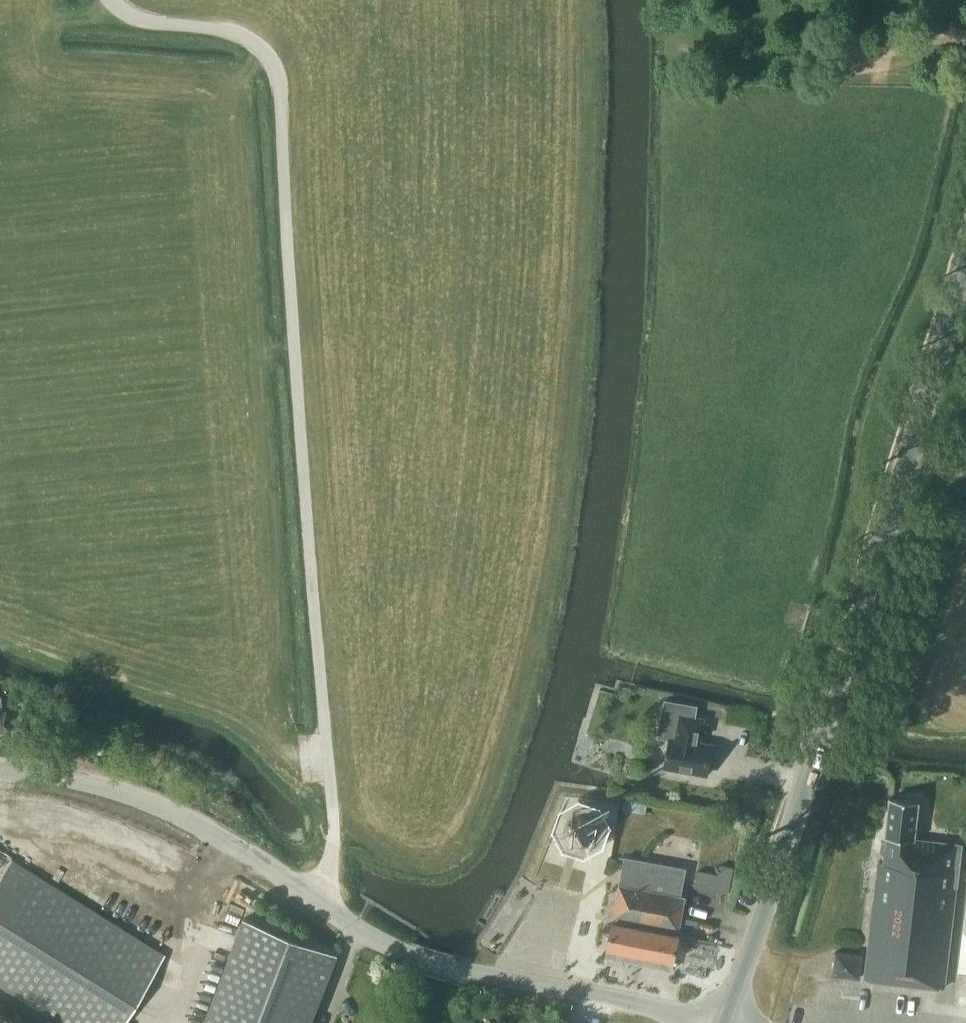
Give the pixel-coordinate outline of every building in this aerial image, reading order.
[(835,45),(838,30),(825,27),(822,42),(835,45)] [(665,701),(659,735),(670,737),(664,767),(706,774),(711,745),(697,742),(698,735),(700,735),(703,719),(696,718),(698,707),(665,701)] [(883,853),(884,853),(883,862),(879,862),(865,978),(943,987),(955,885),(960,844),(914,839),(918,801),(890,798),(885,837),(886,837),(886,840),(885,840),(882,842),(881,850),(883,853)] [(591,848),(601,819),(572,808),(561,837),(591,848)] [(684,897),(679,896),(685,868),(624,857),(619,885),(613,917),(613,922),(612,921),(607,947),(606,956),(671,969),(673,960),(678,934),(677,934),(678,929),(678,930),(684,897)] [(162,955),(9,860),(0,875),(0,988),(58,1022),(121,1022),(152,972),(162,955)] [(697,870),(694,886),(716,890),(718,874),(697,870)] [(957,970),(965,971),(965,898),(957,970)] [(242,918),(202,1022),(310,1022),(336,953),(242,918)] [(858,977),(861,955),(835,951),(832,974),(858,977)] [(29,1019),(0,1001),(0,1022),(26,1022),(29,1019)]
